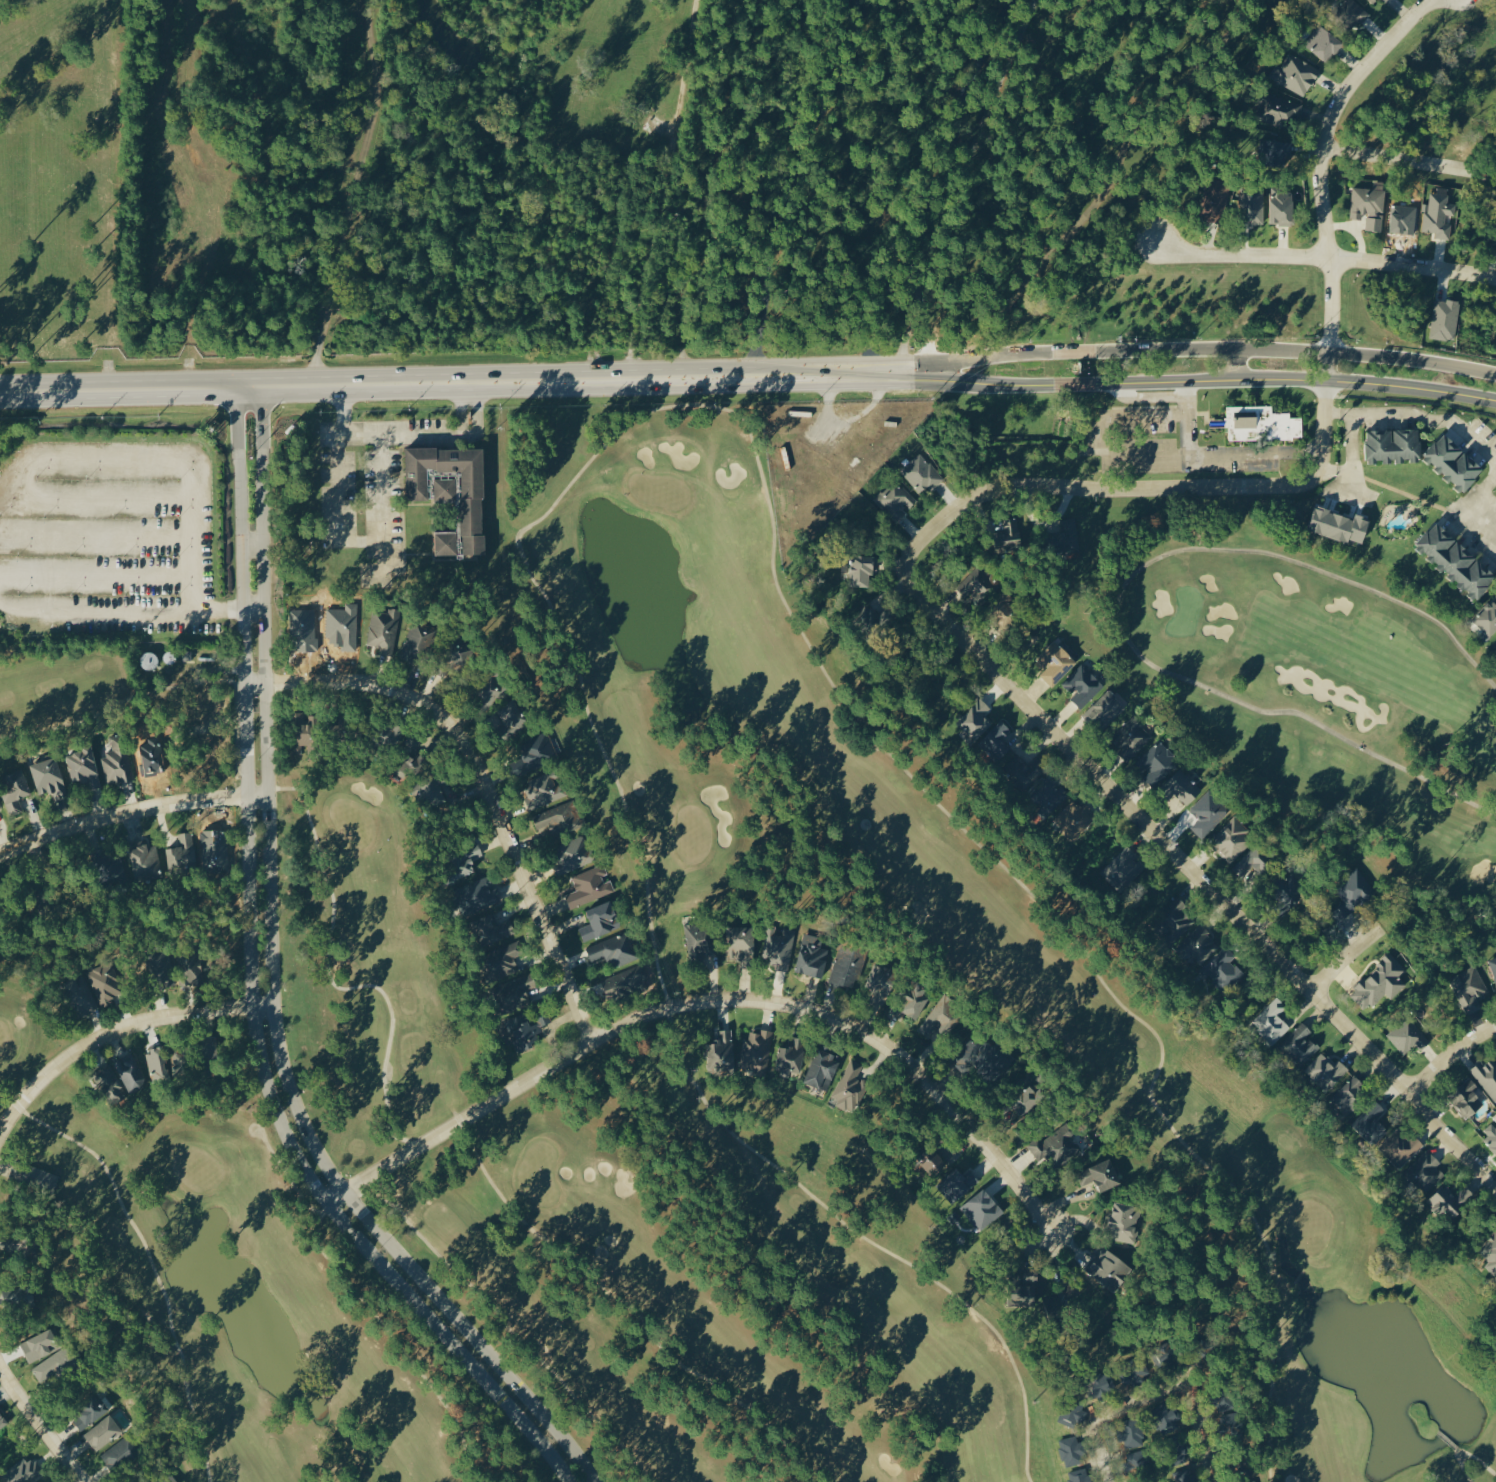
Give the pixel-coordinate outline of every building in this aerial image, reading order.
[(1354,29),(1369,12),(1355,0),(1331,0),(1327,4),(1354,29)] [(1343,39),(1318,23),(1304,45),(1329,61),(1343,39)] [(1320,69),(1289,52),(1281,66),(1276,63),(1269,76),(1306,96),(1320,69)] [(1281,126),(1284,116),(1298,120),(1302,103),(1263,92),(1256,119),(1281,126)] [(1231,182),(1207,177),(1199,216),(1223,221),(1231,182)] [(1264,186),(1239,185),(1239,205),(1245,205),(1245,223),(1263,224),(1264,186)] [(1270,224),(1294,224),(1294,191),(1284,191),(1284,186),(1270,187),(1270,224)] [(1386,188),(1352,186),(1351,217),(1365,218),(1364,229),(1383,230),(1386,188)] [(1449,194),(1429,192),(1425,230),(1435,232),(1435,237),(1450,239),(1452,223),(1445,223),(1446,214),(1455,215),(1456,203),(1448,202),(1449,194)] [(1435,298),(1430,337),(1455,340),(1460,301),(1435,298)] [(1235,440),(1259,439),(1258,411),(1248,412),(1247,405),(1226,406),(1226,427),(1235,427),(1235,440)] [(1302,439),(1303,417),(1291,416),(1291,411),(1270,411),(1269,438),(1302,439)] [(1367,430),(1368,462),(1422,459),(1420,427),(1367,430)] [(1466,449),(1465,451),(1447,432),(1425,453),(1462,492),(1486,470),(1466,449)] [(484,447),(406,447),(407,499),(429,499),(429,470),(462,469),(462,553),(485,553),(484,447)] [(944,479),(920,452),(900,470),(920,493),(928,486),(931,490),(944,479)] [(456,477),(435,478),(435,499),(457,498),(456,477)] [(917,500),(894,479),(874,500),(897,522),(909,510),(908,509),(917,500)] [(1365,542),(1371,516),(1357,512),(1356,516),(1317,506),(1311,531),(1350,540),(1351,539),(1365,542)] [(1080,551),(1075,516),(1055,519),(1060,554),(1080,551)] [(996,531),(994,550),(1013,551),(1014,542),(1022,543),(1024,520),(1005,518),(1004,532),(996,531)] [(1495,578),(1495,571),(1436,522),(1416,546),(1479,598),(1495,578)] [(436,554),(458,554),(458,530),(436,530),(436,554)] [(852,555),(851,586),(870,586),(870,574),(876,574),(877,556),(852,555)] [(972,590),(982,600),(996,587),(990,580),(994,576),(981,562),(956,587),(965,597),(972,590)] [(1016,594),(1001,589),(989,622),(1003,627),(1016,594)] [(1491,637),(1495,631),(1495,602),(1491,598),(1472,620),(1491,637)] [(369,645),(380,646),(380,654),(396,655),(398,610),(370,609),(369,645)] [(399,659),(416,664),(421,649),(432,652),(440,626),(412,617),(399,659)] [(446,657),(465,665),(474,645),(455,636),(446,657)] [(1078,661),(1055,639),(1037,658),(1046,668),(1041,674),(1053,687),(1078,661)] [(1062,684),(1073,694),(1070,697),(1082,709),(1105,684),(1082,663),(1062,684)] [(498,676),(485,676),(484,692),(497,693),(498,676)] [(1127,707),(1110,689),(1085,711),(1102,730),(1127,707)] [(957,721),(964,728),(959,733),(971,745),(993,724),(984,715),(992,708),(982,698),(957,721)] [(507,734),(527,729),(520,699),(500,704),(507,734)] [(316,714),(305,714),(305,711),(292,712),(293,753),(302,753),(302,744),(317,744),(316,714)] [(1153,734),(1134,716),(1108,742),(1128,760),(1153,734)] [(978,744),(995,760),(1009,745),(1003,739),(1012,730),(1002,719),(978,744)] [(519,741),(526,765),(517,768),(519,772),(559,759),(550,731),(519,741)] [(113,752),(100,755),(107,784),(133,778),(123,733),(109,736),(113,752)] [(1150,772),(1144,778),(1154,788),(1180,760),(1158,740),(1138,762),(1150,772)] [(73,783),(83,780),(85,789),(101,785),(92,746),(66,752),(73,783)] [(30,764),(38,794),(51,790),(54,800),(68,796),(56,756),(30,764)] [(1014,760),(1014,785),(1037,784),(1037,774),(1046,774),(1046,759),(1014,760)] [(19,798),(31,794),(22,768),(0,776),(0,783),(12,815),(23,811),(19,798)] [(1183,806),(1201,793),(1184,768),(1165,781),(1183,806)] [(524,780),(532,807),(568,796),(563,779),(562,780),(558,769),(524,780)] [(1033,793),(1052,811),(1069,794),(1060,785),(1063,782),(1053,772),(1033,793)] [(446,803),(437,775),(421,780),(431,809),(446,803)] [(1189,809),(1199,819),(1191,827),(1202,838),(1230,811),(1210,789),(1189,809)] [(1084,802),(1080,807),(1073,799),(1054,819),(1076,840),(1098,816),(1084,802)] [(578,800),(532,814),(539,840),(586,827),(578,800)] [(1230,864),(1253,842),(1246,834),(1250,831),(1236,815),(1208,840),(1230,864)] [(167,847),(168,868),(196,867),(194,832),(178,832),(178,847),(167,847)] [(594,860),(584,834),(553,846),(564,872),(594,860)] [(483,854),(477,841),(444,856),(455,880),(476,870),(471,859),(483,854)] [(1232,868),(1242,878),(1252,868),(1258,874),(1273,859),(1258,843),(1232,868)] [(162,875),(156,845),(147,846),(147,844),(128,848),(135,880),(162,875)] [(1116,886),(1123,880),(1128,885),(1148,866),(1139,857),(1140,857),(1129,845),(1101,871),(1116,886)] [(571,876),(577,890),(565,895),(569,908),(615,892),(609,877),(608,877),(603,864),(571,876)] [(1378,895),(1360,868),(1334,885),(1346,903),(1335,910),(1341,919),(1378,895)] [(1294,907),(1308,885),(1289,873),(1275,895),(1294,907)] [(462,915),(500,902),(491,876),(454,889),(462,915)] [(1194,920),(1182,909),(1187,904),(1178,896),(1151,926),(1172,944),(1194,920)] [(590,924),(579,927),(582,940),(620,930),(613,901),(586,908),(590,924)] [(481,944),(516,934),(511,920),(497,923),(494,914),(474,920),(481,944)] [(683,926),(690,960),(717,954),(710,920),(683,926)] [(1200,966),(1221,946),(1200,924),(1179,944),(1200,966)] [(755,927),(730,926),(729,952),(740,953),(739,966),(753,966),(755,927)] [(789,969),(794,936),(775,933),(775,929),(767,927),(762,958),(770,959),(769,966),(789,969)] [(640,957),(629,930),(586,947),(592,961),(606,955),(612,969),(640,957)] [(829,949),(820,947),(822,937),(803,933),(795,971),(823,977),(829,949)] [(518,969),(514,957),(524,954),(520,941),(481,953),(489,979),(518,969)] [(830,984),(858,990),(867,948),(839,942),(830,984)] [(202,984),(201,947),(180,947),(182,984),(202,984)] [(1247,972),(1225,948),(1202,969),(1225,993),(1247,972)] [(168,949),(148,953),(154,987),(174,984),(168,949)] [(1367,1012),(1400,981),(1398,979),(1407,970),(1391,953),(1366,976),(1367,977),(1349,993),(1367,1012)] [(125,994),(111,961),(86,972),(100,1005),(125,994)] [(897,970),(872,964),(866,988),(879,991),(875,1008),(903,1015),(921,1019),(926,997),(924,996),(927,985),(913,982),(907,1009),(888,1005),(897,970)] [(1467,1012),(1482,1005),(1479,999),(1490,994),(1476,965),(1450,977),(1467,1012)] [(647,989),(646,968),(607,971),(608,992),(647,989)] [(90,1013),(99,1008),(81,973),(62,983),(78,1012),(87,1007),(90,1013)] [(506,1011),(531,1001),(526,990),(537,986),(532,973),(496,987),(506,1011)] [(937,1030),(947,1036),(960,1016),(951,1010),(956,1001),(942,993),(918,1032),(931,1040),(937,1030)] [(1288,1008),(1277,996),(1251,1022),(1272,1044),(1291,1027),(1279,1016),(1288,1008)] [(541,1044),(537,1033),(541,1032),(539,1023),(531,1025),(527,1013),(505,1019),(515,1052),(541,1044)] [(1403,1056),(1417,1046),(1420,1051),(1430,1043),(1411,1017),(1387,1035),(1403,1056)] [(1303,1065),(1320,1049),(1307,1036),(1312,1031),(1303,1022),(1285,1038),(1290,1044),(1286,1048),(1303,1065)] [(772,1031),(759,1028),(758,1033),(750,1031),(742,1074),(762,1078),(772,1031)] [(719,1030),(720,1038),(713,1039),(714,1071),(734,1070),(732,1029),(719,1030)] [(219,1061),(219,1036),(205,1036),(205,1061),(219,1061)] [(801,1072),(806,1038),(791,1036),(790,1046),(779,1044),(775,1072),(789,1075),(790,1071),(801,1072)] [(1016,1059),(987,1036),(969,1058),(998,1082),(1016,1059)] [(806,1084),(831,1090),(839,1054),(830,1052),(832,1046),(816,1043),(806,1084)] [(1339,1059),(1334,1064),(1322,1053),(1306,1070),(1329,1091),(1349,1070),(1339,1059)] [(134,1054),(115,1063),(129,1094),(149,1085),(134,1054)] [(856,1081),(863,1064),(849,1059),(831,1102),(854,1111),(865,1085),(856,1081)] [(1495,1102),(1495,1063),(1493,1059),(1485,1065),(1482,1061),(1470,1069),(1495,1102)] [(111,1065),(94,1073),(108,1103),(125,1095),(111,1065)] [(1346,1115),(1370,1089),(1354,1075),(1330,1101),(1346,1115)] [(1487,1101),(1467,1079),(1447,1097),(1468,1119),(1487,1101)] [(1040,1089),(1038,1091),(1030,1084),(1011,1106),(1025,1118),(1046,1094),(1040,1089)] [(1059,1167),(1081,1149),(1070,1135),(1076,1130),(1067,1119),(1030,1149),(1043,1166),(1052,1158),(1059,1167)] [(1481,1138),(1495,1153),(1495,1124),(1481,1138)] [(1410,1140),(1399,1129),(1379,1148),(1399,1169),(1425,1145),(1415,1135),(1410,1140)] [(932,1175),(946,1161),(931,1146),(917,1159),(932,1175)] [(1444,1177),(1436,1166),(1439,1163),(1429,1150),(1409,1165),(1414,1171),(1409,1175),(1423,1193),(1444,1177)] [(1122,1183),(1111,1158),(1077,1173),(1083,1187),(1096,1181),(1102,1193),(1122,1183)] [(30,1186),(53,1194),(59,1175),(36,1167),(30,1186)] [(965,1175),(957,1167),(938,1185),(955,1203),(980,1180),(970,1170),(965,1175)] [(1445,1211),(1454,1220),(1477,1197),(1465,1185),(1456,1194),(1445,1183),(1427,1202),(1441,1216),(1445,1211)] [(961,1205),(975,1229),(1002,1213),(988,1189),(961,1205)] [(1136,1242),(1140,1206),(1112,1203),(1108,1239),(1136,1242)] [(1495,1277),(1495,1231),(1478,1251),(1489,1261),(1484,1267),(1495,1277)] [(1083,1269),(1114,1292),(1132,1267),(1101,1244),(1083,1269)] [(1039,1268),(1023,1268),(1022,1282),(1038,1282),(1039,1268)] [(1036,1287),(1014,1288),(1014,1307),(1037,1306),(1036,1287)] [(5,1289),(4,1301),(23,1303),(24,1290),(5,1289)] [(64,1347),(55,1327),(20,1343),(29,1363),(64,1347)] [(42,1386),(77,1363),(66,1346),(31,1369),(42,1386)] [(1124,1386),(1147,1380),(1143,1365),(1137,1367),(1136,1360),(1118,1365),(1124,1386)] [(1088,1378),(1094,1397),(1116,1391),(1110,1371),(1088,1378)] [(100,1402),(94,1395),(69,1417),(83,1432),(113,1406),(105,1397),(100,1402)] [(1078,1429),(1086,1408),(1066,1400),(1058,1421),(1078,1429)] [(1179,1418),(1172,1401),(1152,1410),(1163,1436),(1179,1429),(1175,1419),(1179,1418)] [(84,1434),(96,1452),(123,1433),(111,1415),(84,1434)] [(1140,1417),(1118,1421),(1123,1449),(1145,1445),(1140,1417)] [(1088,1462),(1082,1442),(1078,1442),(1076,1435),(1057,1441),(1065,1468),(1088,1462)] [(110,1473),(140,1457),(130,1437),(99,1453),(110,1473)] [(1174,1456),(1188,1453),(1186,1438),(1172,1441),(1174,1456)] [(1153,1468),(1148,1449),(1126,1454),(1130,1473),(1153,1468)] [(5,1481),(30,1481),(41,1469),(24,1454),(1,1478),(5,1481)] [(1092,1473),(1087,1474),(1086,1467),(1067,1471),(1069,1481),(1093,1481),(1092,1473)] [(1193,1467),(1178,1470),(1180,1481),(1195,1481),(1193,1467)] [(169,1472),(156,1481),(176,1481),(169,1472)]
